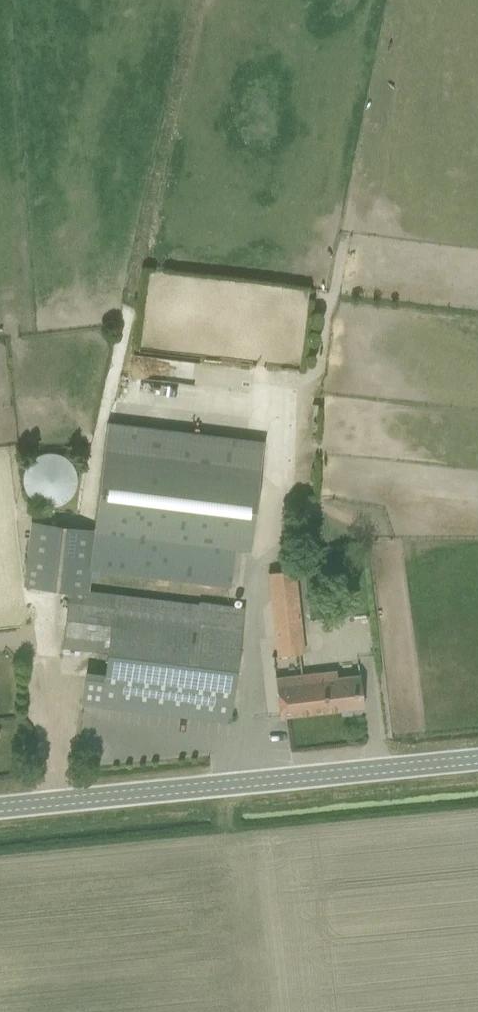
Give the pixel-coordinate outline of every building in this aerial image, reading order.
[(132,355),(131,373),(158,374),(159,356),(132,355)] [(97,527),(248,547),(262,442),(111,423),(97,527)] [(47,507),(50,508),(55,507),(60,505),(63,503),(66,502),(70,498),(73,494),(75,490),(76,486),(78,481),(77,476),(76,471),(73,465),(70,461),(67,458),(63,456),(59,454),(53,453),(51,452),(46,453),(40,454),(33,458),(29,462),(25,468),(23,474),(22,478),(23,483),(24,489),(27,493),(29,497),(31,499),(34,503),(38,504),(42,506),(47,507)] [(196,598),(196,603),(89,593),(96,529),(32,522),(26,586),(69,590),(64,644),(104,648),(101,676),(85,675),(82,703),(229,721),(241,603),(196,598)] [(296,586),(270,589),(277,656),(303,653),(296,586)] [(278,696),(280,716),(363,706),(361,687),(358,674),(337,678),(336,670),(276,678),(278,696)]
